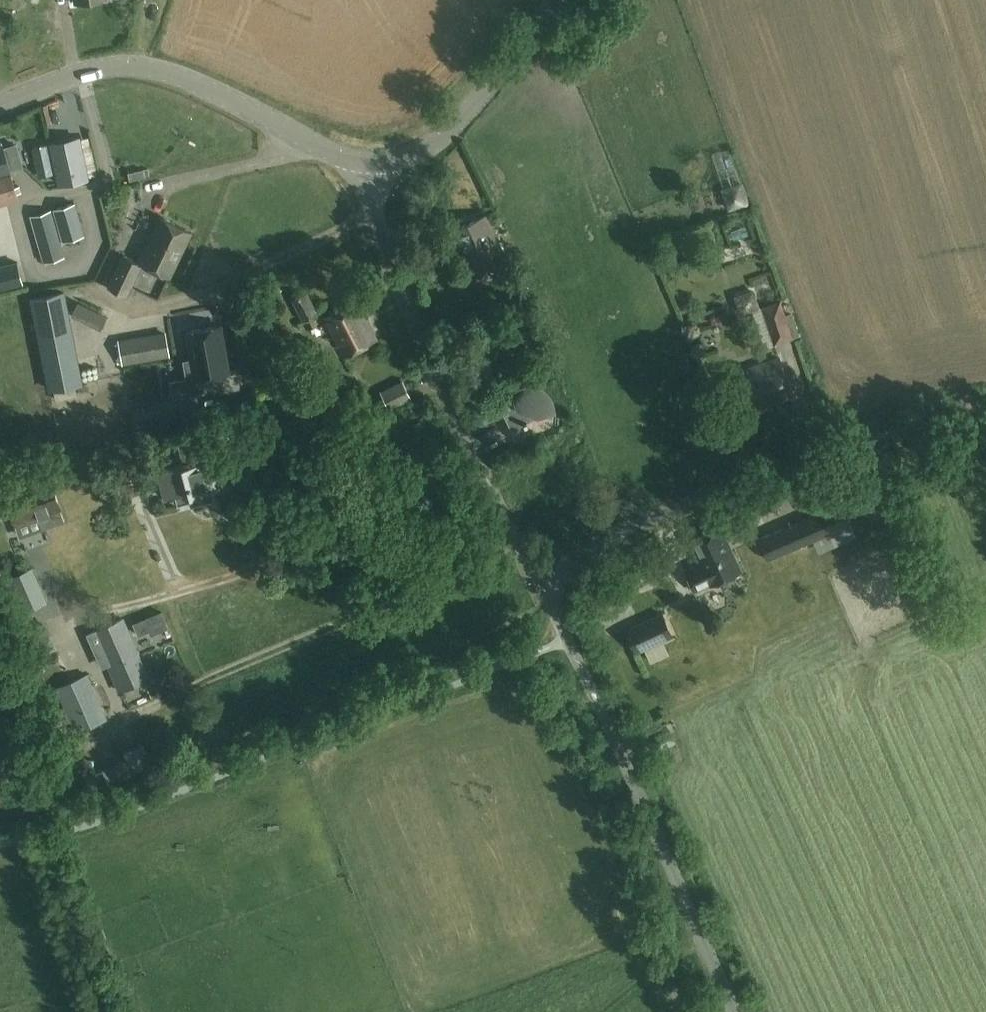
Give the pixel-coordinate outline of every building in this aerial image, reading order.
[(50,143),(59,182),(88,176),(79,137),(50,143)] [(9,168),(1,141),(0,142),(0,171),(9,168)] [(32,147),(39,176),(53,173),(47,144),(32,147)] [(16,192),(20,191),(18,185),(14,186),(9,168),(0,171),(0,200),(17,195),(16,192)] [(118,192),(107,195),(110,207),(121,204),(118,192)] [(74,202),(54,208),(64,239),(83,233),(74,202)] [(50,209),(31,215),(44,259),(64,253),(50,209)] [(468,271),(503,256),(486,215),(451,229),(468,271)] [(136,260),(123,254),(107,285),(125,294),(140,261),(169,275),(191,230),(160,216),(142,253),(140,252),(136,260)] [(410,258),(422,254),(419,245),(407,250),(410,258)] [(523,276),(513,280),(518,290),(528,286),(523,276)] [(318,311),(306,291),(291,298),(303,319),(318,311)] [(81,383),(80,377),(63,292),(44,296),(32,298),(50,389),(81,383)] [(773,343),(778,341),(777,337),(786,334),(787,338),(792,336),(779,299),(760,305),(773,343)] [(357,300),(324,317),(344,356),(377,338),(357,300)] [(106,315),(78,301),(74,311),(72,313),(100,327),(106,315)] [(174,396),(206,391),(203,376),(228,372),(220,325),(187,331),(192,359),(184,360),(187,378),(171,381),(174,396)] [(170,355),(166,334),(119,342),(122,363),(170,355)] [(791,395),(778,356),(735,371),(747,406),(769,399),(770,402),(791,395)] [(464,381),(474,399),(486,393),(476,375),(464,381)] [(402,379),(380,391),(390,408),(411,397),(402,379)] [(517,400),(503,407),(513,427),(524,422),(525,424),(528,422),(527,421),(534,417),(536,416),(536,417),(537,418),(538,414),(552,410),(552,412),(553,412),(553,410),(553,408),(552,406),(552,404),(551,402),(550,400),(549,398),(548,397),(547,395),(545,394),(543,392),(542,391),(540,390),(538,389),(536,389),(534,388),(532,388),(530,388),(528,388),(526,388),(524,388),(522,389),(513,393),(517,400)] [(177,504),(192,499),(191,494),(221,486),(214,464),(205,466),(204,462),(189,466),(188,462),(167,468),(168,472),(159,474),(165,497),(175,494),(177,504)] [(227,463),(219,465),(225,487),(233,485),(227,463)] [(49,477),(0,495),(0,510),(2,517),(12,513),(16,525),(39,516),(43,528),(64,521),(60,509),(61,508),(49,477)] [(235,496),(228,505),(237,512),(244,502),(235,496)] [(842,500),(758,537),(767,558),(851,522),(842,500)] [(431,515),(437,512),(434,505),(428,507),(431,515)] [(699,560),(731,547),(721,525),(689,539),(699,560)] [(731,547),(699,560),(700,562),(685,569),(695,590),(709,584),(741,569),(731,547)] [(39,582),(32,567),(8,578),(14,593),(39,582)] [(626,629),(636,650),(672,634),(662,612),(626,629)] [(87,633),(93,646),(99,644),(120,689),(149,677),(122,617),(87,633)] [(149,630),(144,618),(134,623),(139,634),(149,630)] [(62,700),(70,718),(97,706),(90,688),(96,685),(83,656),(41,674),(54,704),(62,700)] [(126,758),(117,762),(124,778),(132,774),(126,758)]
